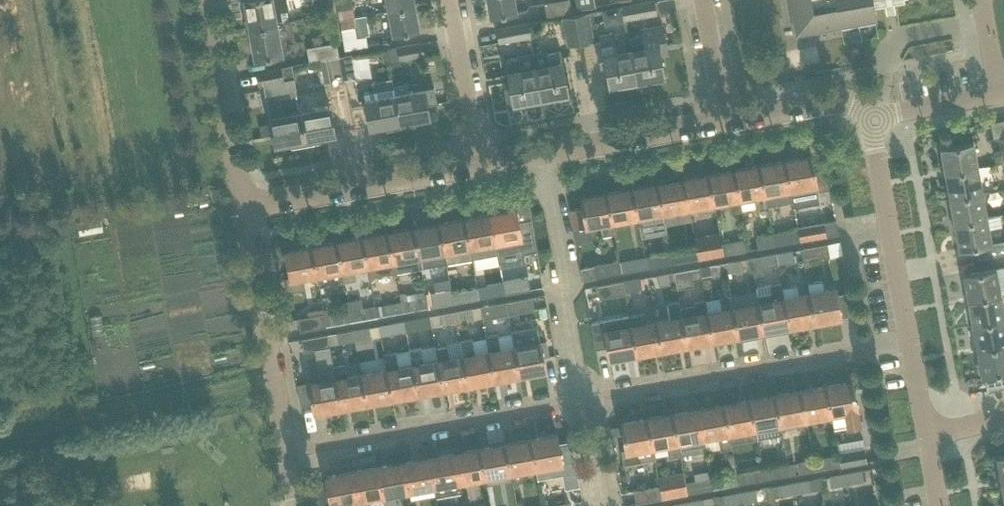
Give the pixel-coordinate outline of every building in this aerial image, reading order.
[(287,0),(244,0),(245,0),(250,29),(290,22),(287,10),(289,10),(287,0)] [(414,0),(387,0),(389,11),(415,6),(414,0)] [(515,0),(487,0),(491,17),(517,12),(515,0)] [(556,1),(546,3),(547,14),(572,10),(570,0),(555,0),(556,1)] [(793,17),(811,14),(814,32),(877,21),(874,3),(885,1),(884,0),(790,0),(793,17)] [(655,13),(653,2),(653,1),(624,6),(626,18),(655,13)] [(354,17),(353,6),(338,9),(340,20),(354,17)] [(420,30),(415,6),(389,11),(393,35),(420,30)] [(588,13),(576,15),(581,42),(593,40),(588,13)] [(581,42),(576,15),(564,17),(569,45),(581,42)] [(356,27),(354,17),(340,20),(342,30),(356,27)] [(277,24),(250,29),(255,58),(254,58),(254,59),(274,55),(284,54),(288,53),(285,41),(287,37),(294,36),(291,21),(290,22),(277,24)] [(528,23),(499,28),(501,40),(530,35),(528,23)] [(668,53),(666,45),(663,25),(643,29),(644,35),(629,37),(631,49),(637,80),(664,76),(660,54),(668,53)] [(637,80),(631,49),(617,52),(613,31),(600,34),(601,40),(596,41),(600,58),(605,57),(610,85),(637,80)] [(309,62),(321,60),(339,57),(337,42),(307,47),(309,62)] [(424,56),(422,43),(397,48),(399,60),(424,56)] [(559,49),(547,51),(546,52),(549,65),(535,67),(541,98),(568,93),(562,62),(559,49)] [(340,58),(344,82),(357,80),(353,56),(340,58)] [(541,98),(535,67),(522,70),(520,56),(507,59),(511,87),(506,88),(509,110),(522,107),(521,102),(541,98)] [(344,82),(340,58),(339,57),(321,60),(325,83),(331,82),(332,85),(344,82)] [(292,67),(256,73),(259,86),(265,85),(294,79),(292,67)] [(294,79),(265,85),(276,146),(306,140),(297,95),(294,79)] [(400,123),(395,94),(392,79),(372,83),(374,91),(364,93),(371,129),(400,123)] [(434,87),(424,89),(395,94),(400,123),(430,118),(427,105),(437,103),(434,87)] [(335,135),(332,115),(330,106),(329,106),(327,98),(316,100),(314,92),(297,95),(306,140),(335,135)] [(941,147),(946,173),(978,167),(973,142),(941,147)] [(831,190),(827,169),(815,171),(811,154),(785,159),(793,201),(794,206),(818,201),(816,192),(831,190)] [(793,201),(785,159),(760,164),(767,206),(793,201)] [(767,206),(760,164),(734,168),(742,210),(767,206)] [(982,192),(978,167),(946,173),(950,198),(982,192)] [(742,210),(734,168),(709,173),(714,203),(729,200),(731,212),(742,210)] [(714,203),(709,173),(683,178),(689,207),(703,205),(705,211),(716,209),(714,203)] [(689,207),(683,178),(658,182),(663,212),(689,207)] [(663,212),(658,182),(633,187),(638,216),(639,224),(665,220),(663,212)] [(638,216),(633,187),(607,192),(608,196),(613,221),(638,216)] [(613,221),(608,196),(607,192),(581,196),(583,207),(570,209),(574,228),(600,223),(603,236),(615,234),(613,221)] [(987,217),(982,192),(950,198),(955,223),(987,217)] [(516,208),(490,213),(495,240),(498,254),(522,249),(523,253),(537,251),(531,219),(518,221),(516,208)] [(495,240),(490,213),(464,217),(472,258),(498,254),(495,240)] [(991,243),(989,229),(1003,226),(1001,215),(987,217),(955,223),(959,249),(991,243)] [(472,258),(464,217),(439,222),(446,263),(472,258)] [(446,263),(439,222),(414,227),(421,268),(446,263)] [(804,227),(798,228),(798,229),(800,240),(807,239),(826,236),(826,235),(824,223),(820,224),(809,226),(804,227)] [(421,268),(414,227),(388,231),(396,272),(421,268)] [(396,272),(388,231),(363,236),(367,263),(370,277),(396,272)] [(722,243),(720,231),(694,236),(696,248),(698,258),(723,253),(722,243)] [(790,231),(773,234),(774,244),(791,241),(790,231)] [(774,244),(773,234),(756,237),(758,247),(774,244)] [(367,263),(363,236),(337,240),(342,267),(345,282),(356,279),(354,265),(367,263)] [(342,267),(337,240),(312,245),(317,272),(319,287),(345,282),(342,267)] [(740,250),(738,240),(722,243),(723,253),(740,250)] [(830,256),(828,244),(802,248),(804,261),(830,256)] [(317,272),(312,245),(285,249),(290,277),(286,278),(289,292),(305,289),(303,275),(317,272)] [(689,260),(687,249),(671,252),(672,263),(689,260)] [(793,250),(776,253),(778,264),(794,261),(793,250)] [(672,263),(671,252),(654,255),(656,266),(672,263)] [(778,264),(776,253),(759,256),(761,267),(778,264)] [(636,258),(620,261),(622,273),(638,270),(636,258)] [(741,259),(725,262),(727,273),(744,270),(741,259)] [(593,265),(581,267),(583,279),(608,275),(622,273),(620,261),(620,260),(608,262),(593,264),(593,265)] [(727,273),(725,262),(709,265),(711,276),(727,273)] [(694,286),(690,268),(674,271),(676,282),(677,289),(694,286)] [(996,268),(983,270),(964,274),(968,299),(1000,294),(996,268)] [(676,282),(674,271),(658,274),(660,285),(676,282)] [(503,281),(503,283),(505,294),(531,289),(528,276),(503,281)] [(642,289),(640,278),(623,280),(625,292),(642,289)] [(625,292),(623,280),(597,285),(599,298),(626,293),(625,292)] [(789,326),(784,297),(781,281),(756,286),(758,301),(764,330),(765,336),(780,333),(779,328),(789,326)] [(820,281),(808,283),(809,292),(815,321),(840,317),(841,317),(835,288),(824,290),(823,283),(820,281)] [(505,294),(503,283),(487,286),(488,297),(505,294)] [(795,286),(782,288),(784,297),(789,326),(815,321),(809,292),(798,294),(797,287),(795,286)] [(470,300),(468,289),(452,292),(454,303),(470,300)] [(454,303),(452,292),(436,295),(437,306),(454,303)] [(1000,294),(968,299),(973,324),(1003,319),(1003,313),(1000,294)] [(738,335),(733,306),(731,295),(721,297),(723,308),(707,310),(713,339),(738,335)] [(534,309),(532,297),(506,302),(508,313),(508,314),(534,309)] [(419,309),(417,298),(401,301),(403,312),(419,309)] [(713,339),(707,310),(705,298),(695,300),(697,312),(682,315),(687,344),(713,339)] [(368,318),(366,307),(363,308),(362,299),(348,301),(350,311),(352,321),(368,318)] [(687,344),(682,315),(679,300),(668,302),(670,317),(656,320),(662,348),(687,344)] [(403,312),(401,301),(384,304),(386,315),(403,312)] [(764,330),(758,301),(733,306),(738,335),(739,341),(755,338),(754,332),(764,330)] [(508,313),(506,302),(490,305),(492,315),(508,313)] [(474,319),(472,308),(455,311),(457,322),(474,319)] [(326,326),(324,315),(323,309),(308,311),(309,316),(298,318),(300,331),(326,326)] [(352,321),(350,311),(333,313),(335,324),(352,321)] [(457,322),(455,311),(439,314),(441,325),(457,322)] [(662,348),(656,320),(647,321),(645,313),(629,315),(636,353),(662,348)] [(636,353),(629,315),(591,322),(595,349),(608,346),(610,358),(611,358),(611,357),(636,353)] [(422,328),(420,317),(404,320),(406,331),(422,328)] [(973,324),(977,349),(1003,345),(1003,319),(973,324)] [(406,331),(404,320),(388,323),(390,334),(406,331)] [(537,325),(511,330),(514,345),(519,375),(545,370),(537,325)] [(372,337),(370,326),(353,329),(355,341),(372,337)] [(355,341),(353,329),(337,332),(339,344),(355,341)] [(519,375),(514,345),(500,348),(497,333),(486,335),(488,350),(494,380),(519,375)] [(341,407),(336,378),(333,365),(330,347),(328,334),(302,339),(304,351),(315,349),(320,380),(309,382),(315,412),(341,407)] [(494,380),(488,350),(475,352),(472,337),(460,340),(463,355),(468,384),(494,380)] [(468,384),(463,355),(449,357),(447,345),(435,347),(437,359),(443,389),(468,384)] [(977,349),(982,375),(1003,371),(1003,345),(977,349)] [(443,389),(437,359),(424,362),(421,347),(410,349),(412,364),(417,393),(443,389)] [(417,393),(412,364),(399,366),(396,351),(384,353),(387,368),(392,398),(417,393)] [(366,403),(361,373),(348,375),(345,363),(333,365),(336,378),(341,407),(366,403)] [(392,398),(387,368),(361,373),(366,403),(392,398)] [(866,391),(855,393),(852,380),(851,380),(851,382),(826,386),(831,412),(834,428),(860,424),(858,410),(870,408),(866,391)] [(831,412),(826,386),(801,391),(805,417),(831,412)] [(801,391),(775,395),(780,422),(781,429),(807,424),(805,417),(801,391)] [(780,422),(775,395),(750,400),(757,438),(782,433),(780,422)] [(750,400),(724,404),(729,431),(743,428),(745,440),(757,438),(750,400)] [(729,431),(724,404),(699,409),(704,436),(717,433),(721,450),(732,447),(729,431)] [(706,449),(704,436),(699,409),(673,413),(678,440),(681,454),(706,449)] [(678,440),(673,413),(648,418),(653,445),(666,442),(669,456),(681,454),(678,440)] [(653,445),(648,418),(623,422),(623,421),(621,422),(626,449),(621,450),(624,464),(655,459),(653,445)] [(557,433),(531,438),(536,468),(537,474),(576,467),(571,441),(559,443),(557,433)] [(536,468),(530,438),(505,443),(510,472),(512,483),(524,481),(522,470),(536,468)] [(510,472),(505,443),(480,447),(485,477),(510,472)] [(485,477),(480,447),(454,452),(459,482),(485,477)] [(864,448),(845,452),(838,453),(841,466),(867,461),(864,448)] [(459,482),(454,452),(429,456),(434,486),(436,497),(461,492),(459,482)] [(434,486),(429,456),(403,461),(409,491),(434,486)] [(831,467),(829,456),(813,459),(815,470),(831,467)] [(815,470),(813,459),(797,462),(799,473),(815,470)] [(403,461),(378,466),(383,495),(385,505),(392,505),(397,505),(395,493),(409,491),(403,461)] [(780,477),(778,465),(762,468),(764,480),(780,477)] [(378,466),(352,470),(357,499),(359,505),(370,505),(369,498),(383,495),(378,466)] [(764,480),(762,468),(746,471),(748,482),(764,480)] [(352,470),(326,475),(331,504),(326,504),(327,505),(343,505),(342,502),(357,499),(352,470)] [(864,481),(862,470),(846,473),(848,484),(864,481)] [(687,493),(686,482),(685,482),(683,471),(658,476),(659,485),(660,485),(662,498),(687,493)] [(848,484),(846,473),(830,476),(832,487),(848,484)] [(729,486),(727,475),(711,478),(713,489),(729,486)] [(713,489),(711,478),(695,480),(697,492),(713,489)] [(811,490),(809,479),(793,482),(795,493),(811,490)] [(795,493),(793,482),(776,485),(778,496),(795,493)] [(660,485),(659,485),(634,490),(636,502),(662,498),(660,485)] [(759,501),(756,489),(740,492),(742,504),(759,501)] [(740,492),(723,495),(725,505),(730,505),(742,504),(740,492)]
